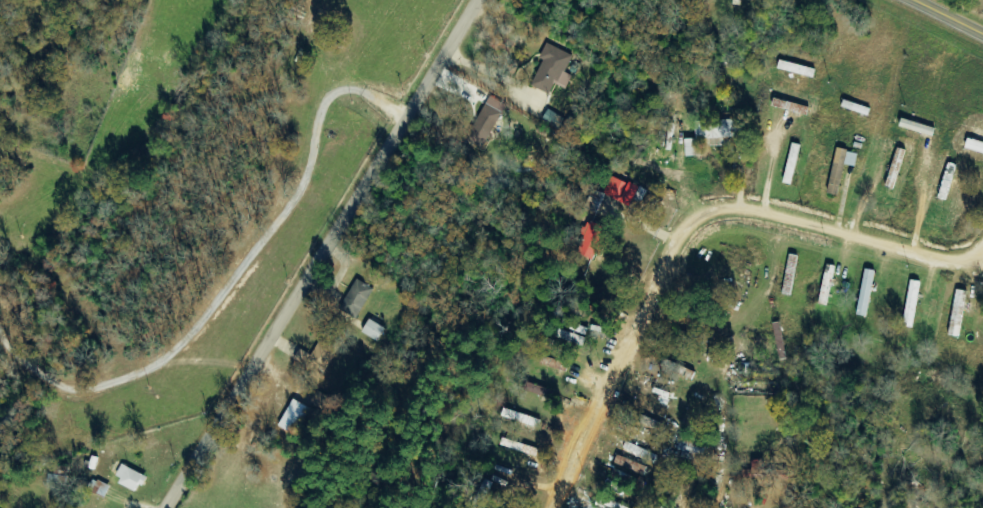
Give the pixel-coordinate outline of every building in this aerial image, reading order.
[(574,54),(548,44),(542,59),(545,60),(534,87),(552,94),(556,84),(568,89),(573,76),(567,73),(574,54)] [(505,103),(489,96),(474,135),(478,136),(474,147),(487,152),(505,103)] [(560,132),(567,119),(551,110),(544,123),(560,132)] [(859,153),(838,149),(829,194),(841,196),(847,165),(857,167),(859,153)] [(611,229),(590,221),(578,253),(600,261),(611,229)] [(877,271),(867,269),(859,315),(869,317),(877,271)] [(376,289),(359,279),(347,301),(364,310),(376,289)] [(968,291),(957,290),(952,336),(963,337),(968,291)] [(365,334),(382,341),(388,327),(371,320),(365,334)] [(782,360),(793,358),(785,321),(774,324),(782,360)] [(325,374),(343,342),(326,333),(313,356),(302,349),(297,358),(325,374)] [(696,369),(667,362),(665,370),(694,377),(696,369)] [(537,393),(540,386),(528,382),(526,390),(537,393)] [(315,410),(295,399),(280,426),(300,437),(315,410)] [(504,419),(540,426),(541,418),(506,410),(504,419)] [(541,447),(506,440),(504,449),(539,455),(541,447)] [(657,462),(659,453),(627,444),(624,453),(657,462)] [(616,464),(646,475),(649,466),(619,455),(616,464)] [(140,490),(147,474),(123,464),(116,480),(140,490)]
